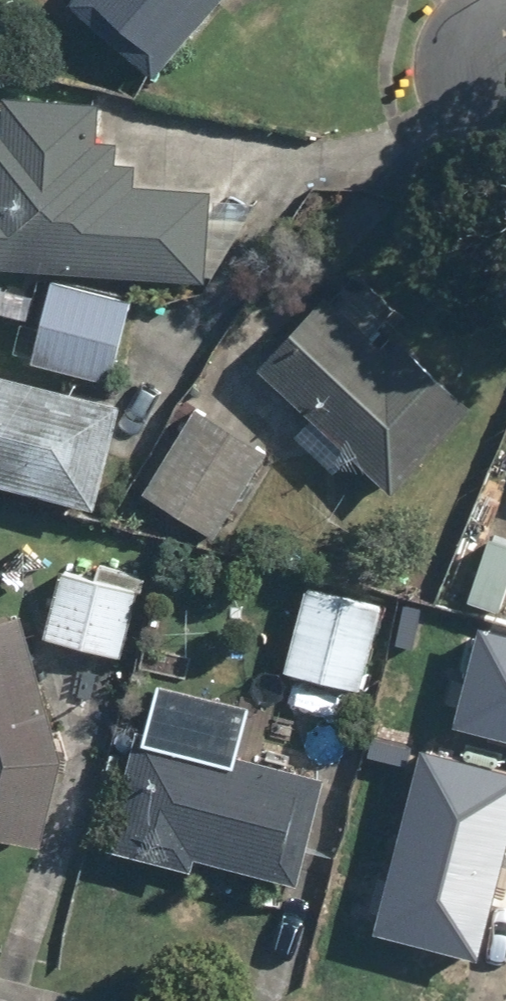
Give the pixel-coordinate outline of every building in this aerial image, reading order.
[(68,4),(157,77),(220,0),(71,0),(68,4)] [(208,281),(212,186),(136,182),(137,161),(118,160),(119,142),(99,141),(101,99),(7,94),(5,135),(0,135),(0,272),(208,281)] [(259,362),(309,412),(293,429),(334,469),(350,452),(387,489),(470,405),(403,340),(391,352),(373,334),(396,310),(353,267),(259,362)] [(49,277),(31,364),(113,382),(132,295),(49,277)] [(98,507),(122,404),(0,375),(0,484),(98,507)] [(265,450),(198,405),(143,488),(211,533),(265,450)] [(58,569),(42,636),(123,656),(139,588),(58,569)] [(379,598),(303,583),(286,671),(362,686),(379,598)] [(20,611),(0,617),(0,829),(43,837),(61,752),(20,611)] [(148,695),(140,730),(111,850),(193,870),(197,854),(294,878),(319,773),(213,747),(221,712),(148,695)] [(404,844),(378,850),(390,903),(416,897),(428,952),(505,935),(505,779),(499,747),(493,721),(383,745),(404,844)]
